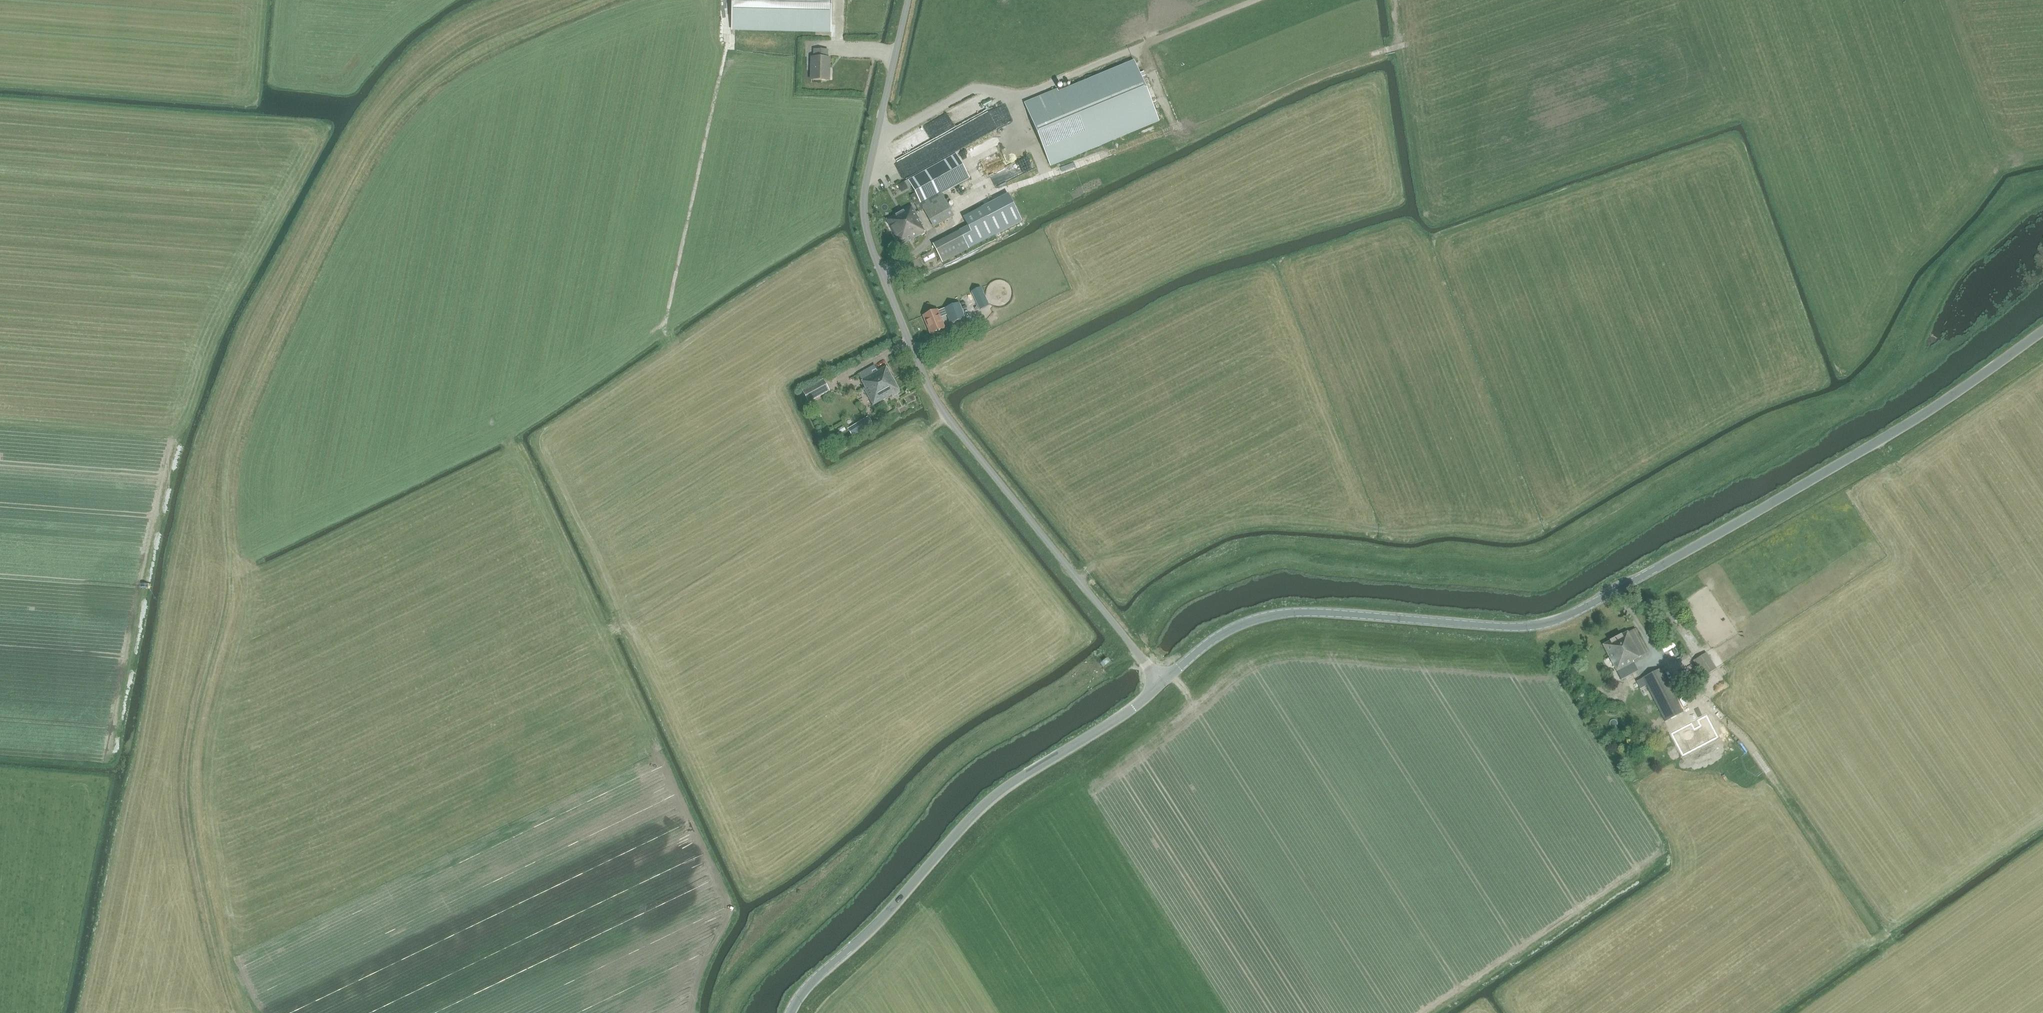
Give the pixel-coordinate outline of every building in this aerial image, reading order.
[(831,31),(832,0),(732,0),(732,29),(831,31)] [(811,58),(811,65),(810,81),(828,81),(829,59),(828,59),(828,50),(813,50),(813,58),(811,58)] [(1059,94),(1058,92),(1025,106),(1042,147),(1051,167),(1160,122),(1155,109),(1159,107),(1157,102),(1152,104),(1145,85),(1149,83),(1147,78),(1143,80),(1135,63),(1059,94)] [(911,198),(914,204),(886,220),(900,245),(925,232),(921,225),(922,224),(916,213),(923,209),(929,221),(930,220),(934,227),(952,217),(949,210),(950,209),(941,193),(967,179),(954,156),(908,181),(915,194),(912,195),(912,197),(911,198)] [(930,244),(939,263),(970,248),(1020,223),(1006,193),(961,217),(965,226),(930,244)] [(980,288),(971,292),(980,310),(989,306),(980,288)] [(944,308),(947,315),(950,324),(965,318),(959,303),(944,308)] [(947,315),(944,308),(937,311),(923,316),(930,334),(944,329),(940,317),(947,315)] [(900,392),(886,367),(877,372),(874,366),(858,375),(865,388),(864,390),(873,405),(890,396),(891,397),(900,392)] [(802,391),(808,403),(829,391),(823,379),(802,391)] [(868,417),(848,429),(853,436),(867,427),(872,424),(868,417)] [(1632,661),(1647,653),(1634,629),(1627,633),(1626,632),(1602,645),(1621,680),(1637,671),(1632,661)] [(1715,669),(1705,653),(1692,661),(1702,677),(1715,669)] [(1683,713),(1661,669),(1642,678),(1642,679),(1636,682),(1640,688),(1640,689),(1646,686),(1665,722),(1683,713)] [(1707,715),(1671,734),(1683,756),(1718,737),(1707,715)]
